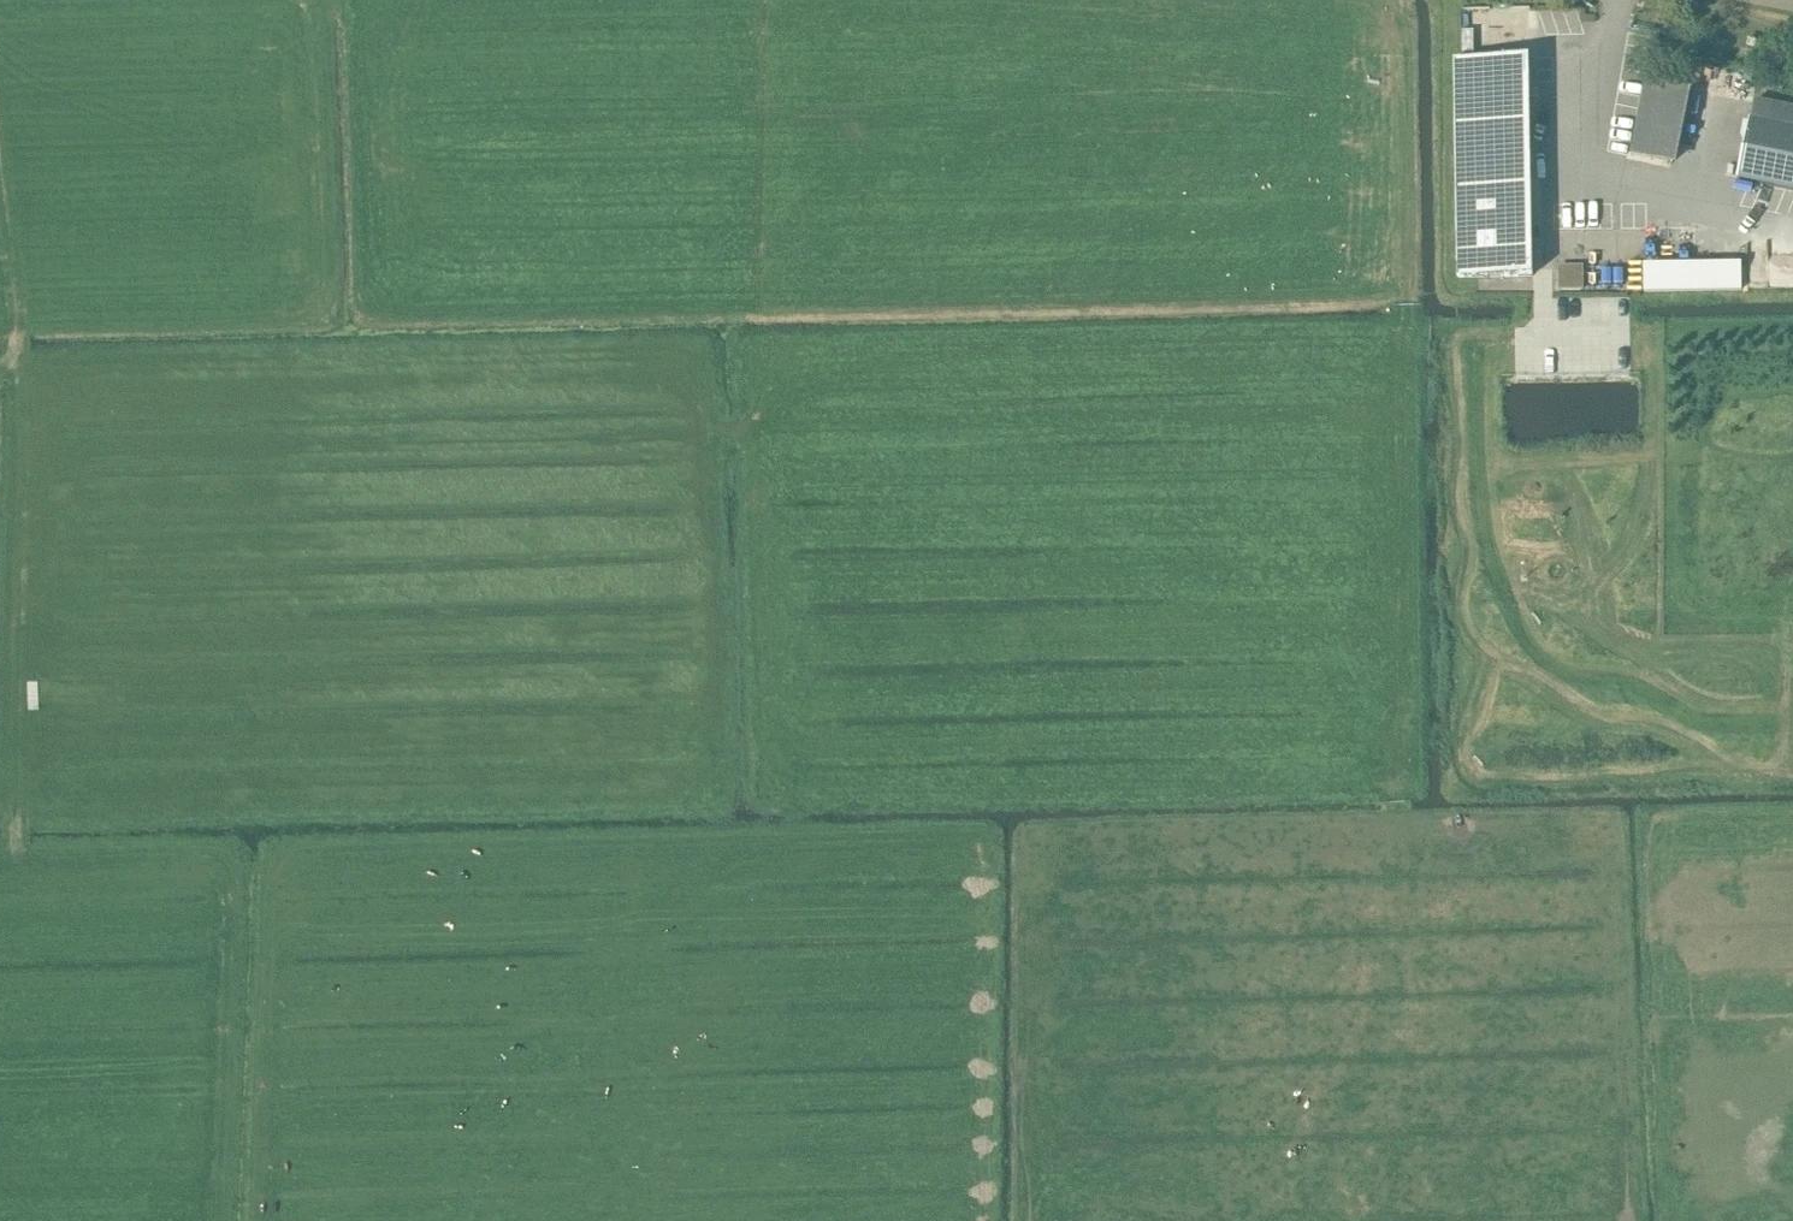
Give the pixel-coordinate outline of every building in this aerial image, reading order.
[(1531,274),(1528,59),(1454,60),(1457,275),(1531,274)] [(1647,79),(1631,156),(1663,162),(1679,86),(1647,79)] [(1750,120),(1738,178),(1792,189),(1792,128),(1750,120)] [(1579,256),(1575,283),(1599,287),(1604,260),(1579,256)] [(1644,265),(1644,292),(1742,290),(1742,264),(1644,265)]
